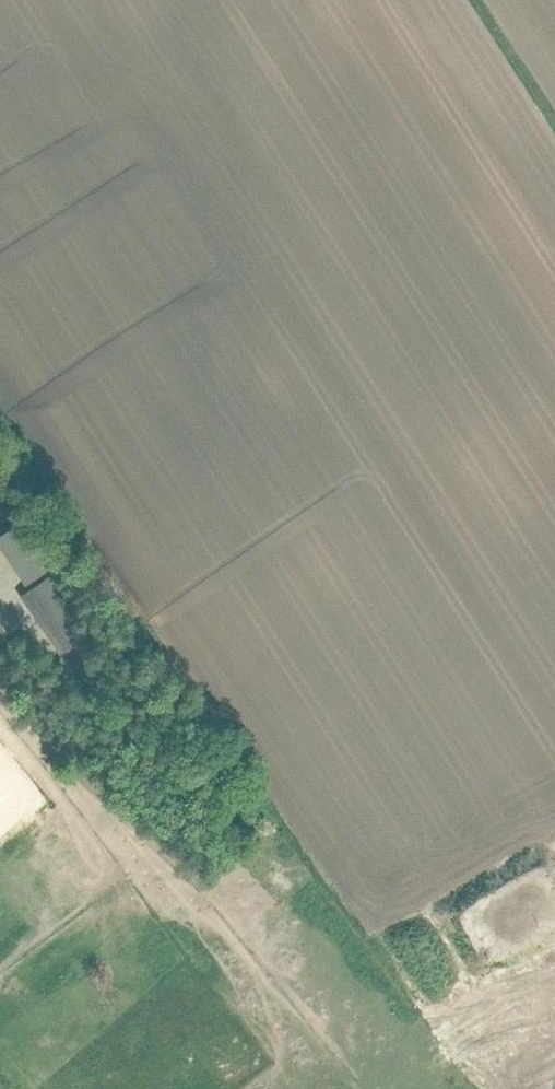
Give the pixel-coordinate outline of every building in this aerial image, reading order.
[(46,544),(24,514),(0,531),(0,544),(16,566),(46,544)] [(59,653),(56,670),(86,676),(89,659),(59,653)]
